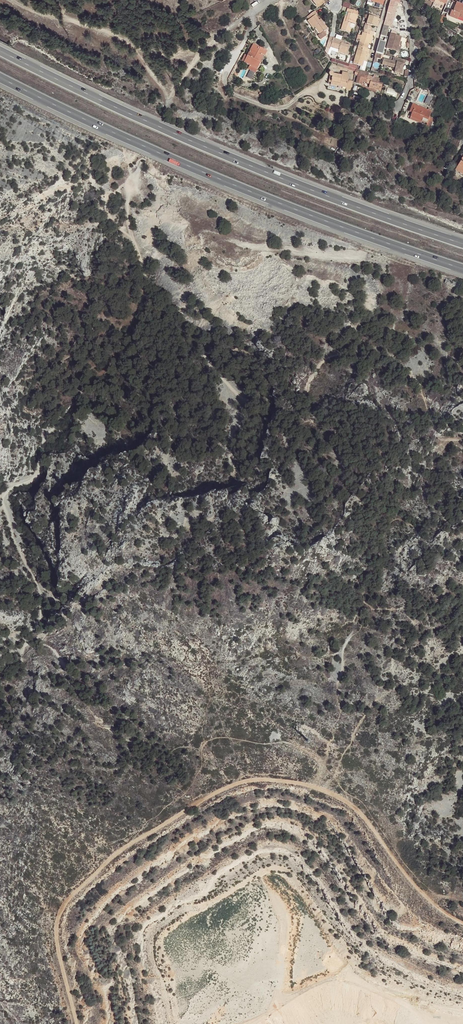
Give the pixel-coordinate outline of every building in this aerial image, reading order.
[(400,0),(391,0),(387,11),(385,20),(393,23),(398,3),(400,3),(400,0)] [(452,11),(459,14),(461,15),(462,16),(462,5),(457,2),(453,11),(452,11)] [(351,23),(355,24),(359,12),(347,8),(346,12),(348,12),(347,16),(345,21),(344,21),(341,29),(350,32),(351,29),(352,28),(350,27),(351,23)] [(328,28),(323,21),(321,22),(320,20),(316,15),(317,14),(315,11),(307,16),(309,19),(308,21),(313,28),(315,27),(320,34),(318,36),(321,39),(326,36),(323,32),(325,31),(328,28)] [(459,14),(452,11),(449,16),(457,19),(458,17),(459,14)] [(365,23),(363,29),(364,29),(371,31),(372,26),(376,26),(378,18),(369,15),(366,24),(365,23)] [(381,34),(381,35),(386,36),(389,27),(392,27),(393,23),(385,20),(381,34)] [(371,31),(364,29),(363,32),(362,32),(361,35),(358,34),(356,41),(360,42),(358,46),(359,46),(358,50),(357,50),(353,63),(362,66),(364,61),(367,52),(369,53),(370,49),(368,49),(369,44),(371,44),(375,32),(371,31)] [(401,36),(390,33),(386,48),(396,51),(398,44),(399,44),(401,36)] [(341,42),(342,40),(340,40),(336,38),(330,37),(326,48),(329,49),(329,50),(338,53),(338,52),(347,55),(350,45),(344,43),(341,42)] [(376,53),(383,54),(386,41),(379,39),(376,53)] [(248,68),(256,73),(267,51),(253,45),(247,56),(244,62),(250,65),(248,68)] [(405,64),(406,60),(393,57),(392,61),(384,59),(382,65),(395,68),(394,73),(402,74),(404,64),(405,64)] [(368,76),(369,72),(356,68),(355,75),(357,76),(356,83),(362,85),(363,81),(370,83),(369,88),(381,91),(382,85),(378,84),(379,82),(380,79),(376,78),(377,76),(374,75),(373,77),(368,76)] [(346,90),(351,91),(353,81),(348,80),(349,74),(342,72),(341,76),(334,74),(334,73),(333,73),(333,72),(332,72),(331,72),(330,72),(330,73),(329,73),(329,75),(330,76),(331,76),(332,76),(331,82),(331,84),(340,86),(341,81),(348,83),(347,88),(346,90)] [(430,104),(434,97),(429,95),(425,102),(430,104)] [(348,102),(352,103),(359,105),(360,99),(350,97),(348,102)] [(412,113),(411,117),(422,121),(427,123),(426,126),(430,128),(434,119),(430,117),(431,113),(427,112),(428,110),(413,105),(410,112),(412,113)]
